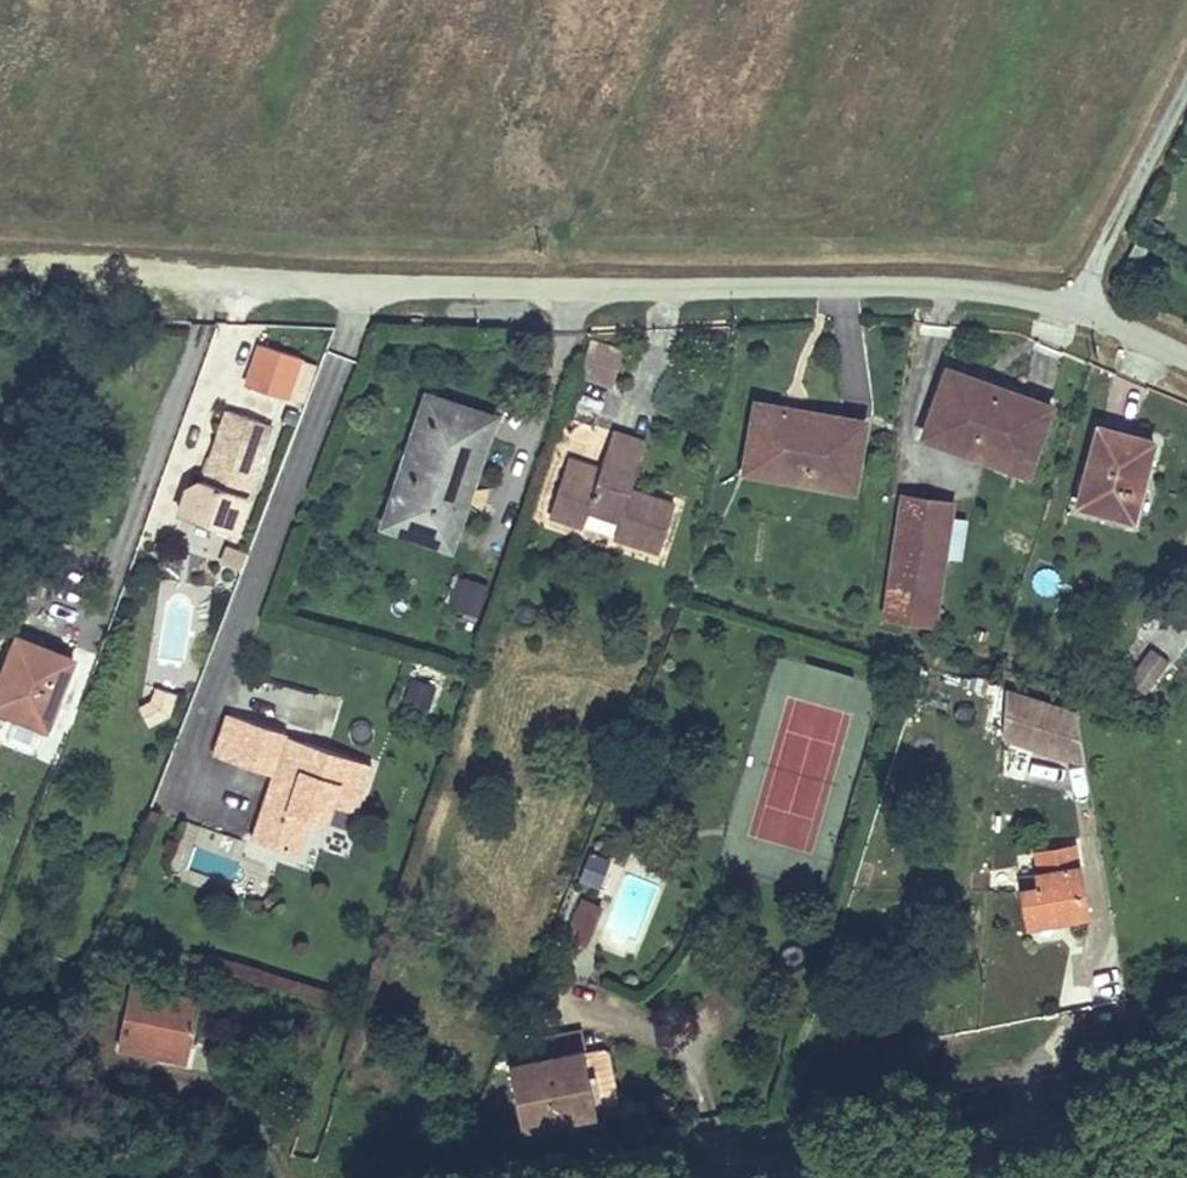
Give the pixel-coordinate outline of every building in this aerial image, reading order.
[(1136,239),(1128,255),(1140,261),(1148,245),(1136,239)] [(623,349),(590,339),(578,379),(612,389),(623,349)] [(318,366),(255,345),(242,385),(305,406),(318,366)] [(952,408),(965,373),(944,365),(931,401),(952,408)] [(1054,404),(965,373),(952,408),(931,401),(918,438),(1028,477),(1054,404)] [(424,508),(448,516),(475,436),(490,441),(499,415),(425,391),(380,525),(415,537),(424,508)] [(751,398),(743,444),(761,448),(756,477),(857,496),(871,420),(751,398)] [(182,487),(173,513),(237,535),(273,427),(223,411),(199,480),(195,479),(182,487)] [(1156,436),(1096,421),(1075,504),(1135,520),(1156,436)] [(548,517),(580,528),(584,514),(616,524),(611,539),(657,553),(674,503),(632,489),(648,441),(611,429),(598,468),(567,458),(548,517)] [(490,441),(475,436),(448,516),(424,508),(415,537),(453,550),(490,441)] [(761,448),(743,444),(737,474),(756,477),(761,448)] [(898,492),(881,619),(937,627),(954,500),(898,492)] [(955,517),(950,556),(960,558),(965,519),(955,517)] [(451,575),(444,608),(479,616),(486,583),(451,575)] [(1162,629),(1136,661),(1149,674),(1177,643),(1162,629)] [(15,633),(0,669),(0,713),(44,731),(74,656),(15,633)] [(136,700),(146,726),(175,715),(165,689),(136,700)] [(1083,764),(1075,711),(1005,689),(1002,741),(1083,764)] [(271,775),(249,841),(300,858),(313,819),(320,799),(341,807),(359,813),(375,764),(224,714),(210,754),(271,775)] [(334,826),(341,807),(320,799),(313,819),(334,826)] [(1077,843),(1042,848),(1045,868),(1033,870),(1035,883),(1018,886),(1024,929),(1088,919),(1077,843)] [(196,853),(192,877),(228,882),(232,858),(196,853)] [(598,889),(608,860),(586,853),(577,882),(598,889)] [(580,901),(573,917),(592,925),(599,909),(580,901)] [(592,925),(573,917),(565,937),(583,945),(592,925)] [(198,998),(129,985),(116,1049),(185,1063),(198,998)] [(555,1053),(582,1049),(578,1029),(552,1033),(555,1053)] [(509,1061),(513,1083),(585,1071),(582,1049),(555,1053),(509,1061)] [(585,1071),(513,1083),(524,1146),(596,1133),(585,1071)]
